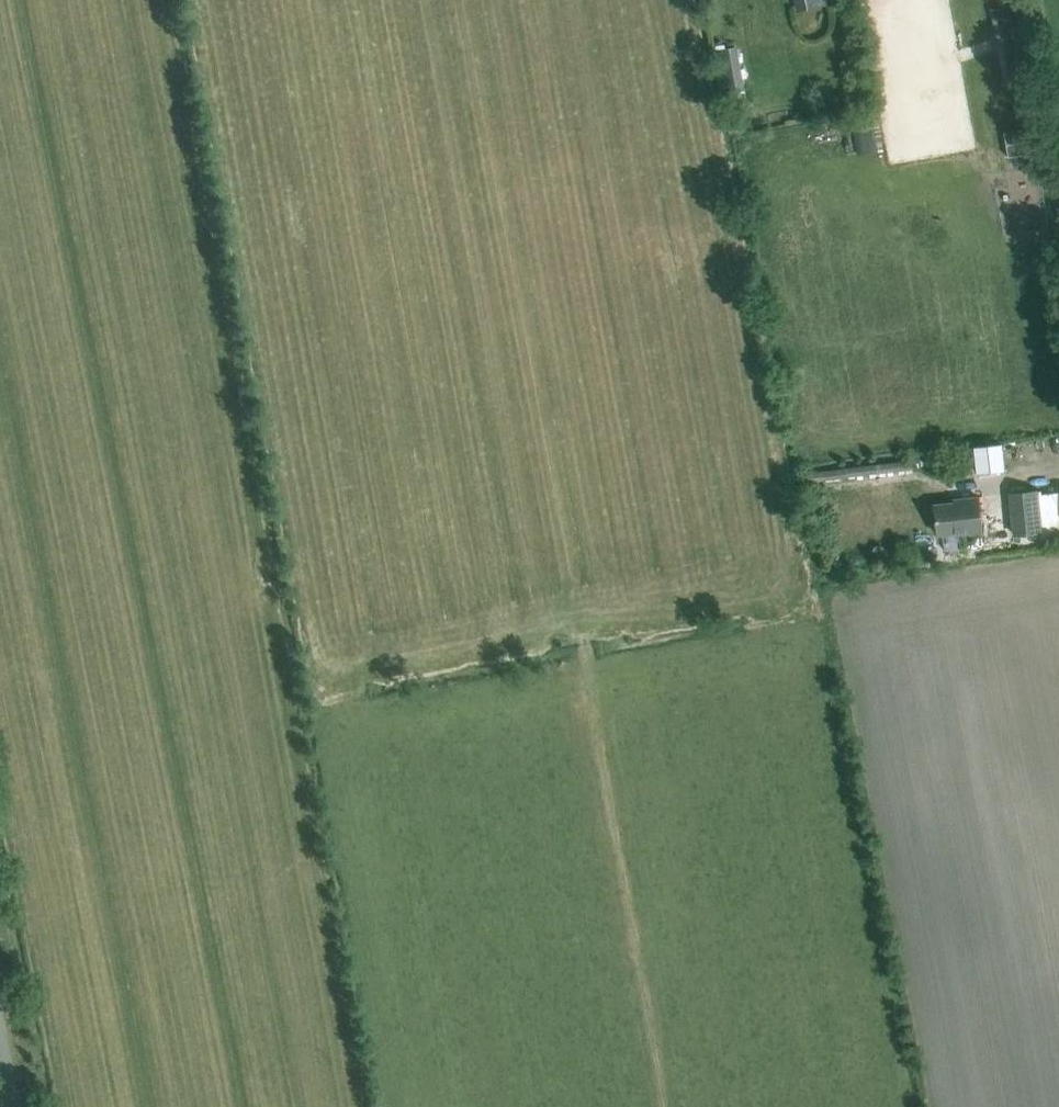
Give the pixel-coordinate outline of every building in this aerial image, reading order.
[(836,2),(835,0),(798,0),(802,12),(836,2)] [(746,88),(738,47),(719,50),(727,92),(746,88)] [(1005,472),(1002,444),(976,446),(978,474),(1005,472)] [(808,482),(913,469),(912,460),(807,472),(808,482)] [(1037,492),(1011,494),(1014,535),(1040,533),(1037,492)] [(984,535),(980,496),(954,499),(954,501),(934,504),(938,536),(942,535),(944,551),(967,548),(966,537),(984,535)] [(886,552),(881,548),(876,548),(872,555),(873,561),(887,559),(886,552)]
